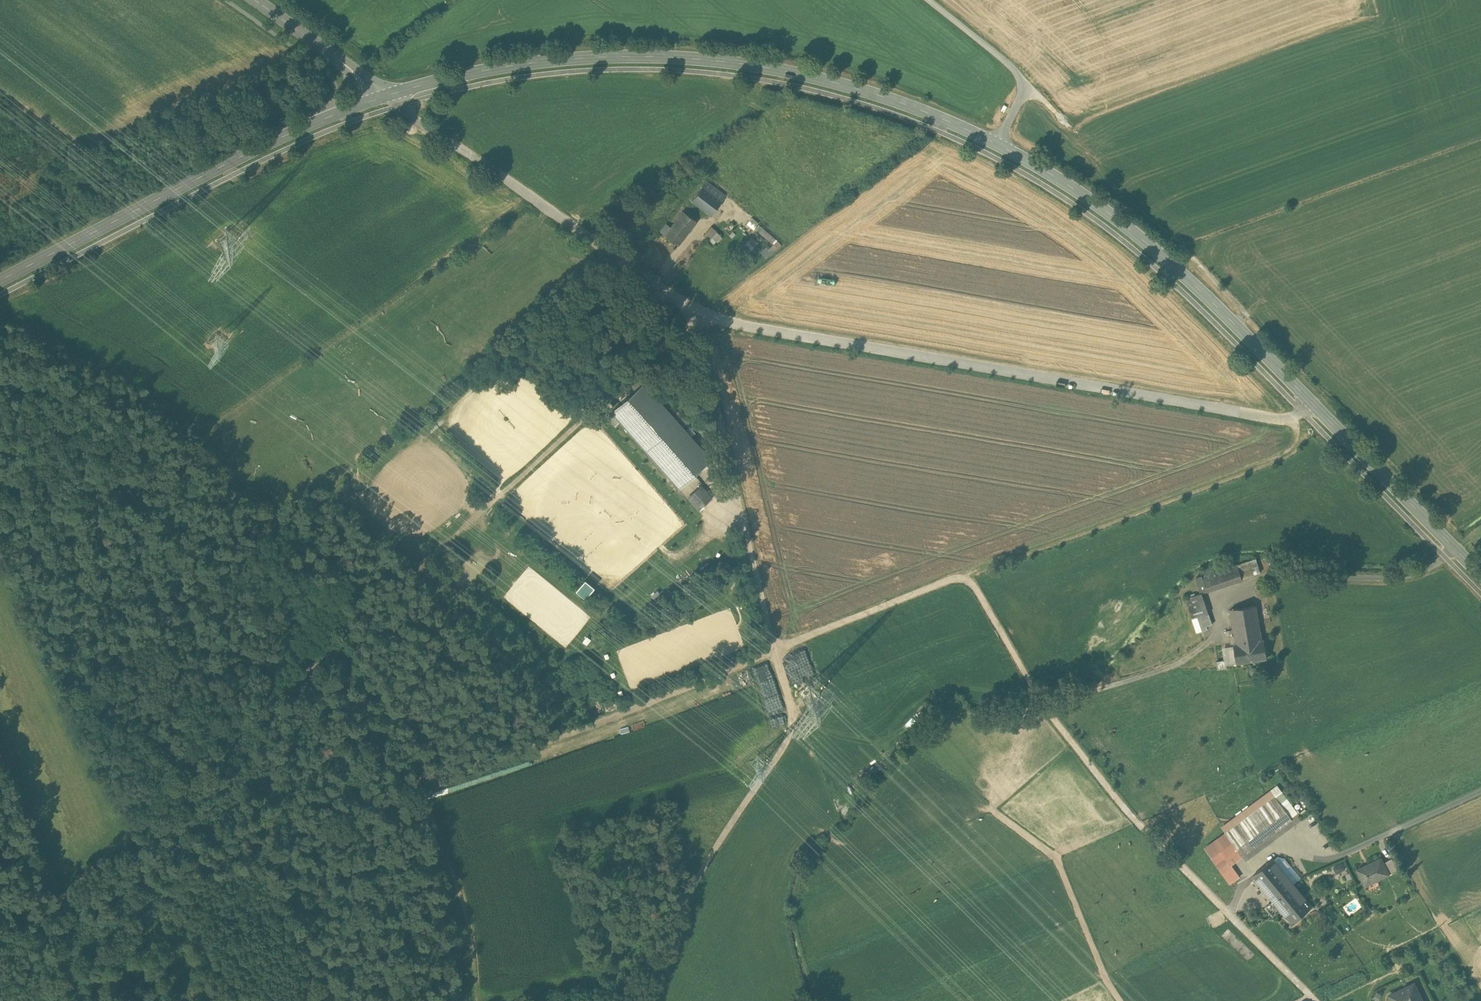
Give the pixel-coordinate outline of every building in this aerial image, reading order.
[(706,180),(691,201),(710,216),(726,195),(706,180)] [(697,222),(682,210),(670,226),(665,222),(659,231),(678,246),(697,222)] [(752,217),(747,223),(754,229),(759,223),(752,217)] [(712,227),(703,235),(714,245),(722,237),(712,227)] [(764,230),(761,234),(773,244),(777,241),(764,230)] [(752,236),(745,243),(751,250),(758,243),(752,236)] [(781,245),(777,241),(773,244),(761,254),(766,259),(781,245)] [(643,382),(609,411),(679,489),(711,459),(643,382)] [(701,484),(683,500),(695,513),(712,498),(701,484)] [(1256,558),(1237,564),(1242,578),(1260,572),(1256,558)] [(1237,564),(1202,575),(1207,591),(1242,580),(1242,578),(1237,564)] [(1202,575),(1195,577),(1200,593),(1202,592),(1207,591),(1202,575)] [(581,580),(573,589),(581,597),(589,587),(581,580)] [(1196,614),(1208,610),(1202,592),(1200,593),(1185,598),(1191,616),(1196,614)] [(1256,604),(1229,608),(1234,642),(1232,642),(1232,645),(1235,663),(1267,658),(1264,638),(1262,638),(1256,604)] [(1208,610),(1196,614),(1202,631),(1207,629),(1206,626),(1212,624),(1208,610)] [(1232,645),(1221,647),(1224,664),(1235,663),(1232,645)] [(1225,659),(1216,661),(1217,668),(1226,667),(1225,659)] [(706,691),(686,698),(688,703),(691,702),(692,704),(709,698),(706,691)] [(1277,783),(1220,825),(1224,831),(1243,855),(1300,813),(1277,783)] [(1243,855),(1224,831),(1203,846),(1230,883),(1240,876),(1232,863),(1243,855)] [(1381,853),(1355,866),(1364,885),(1390,872),(1384,860),(1381,853)] [(1393,856),(1384,860),(1390,872),(1399,868),(1393,856)] [(1328,866),(1334,875),(1348,866),(1343,857),(1328,866)] [(1255,876),(1293,922),(1313,905),(1275,859),(1255,876)] [(1387,992),(1391,1000),(1426,1000),(1415,978),(1387,992)]
